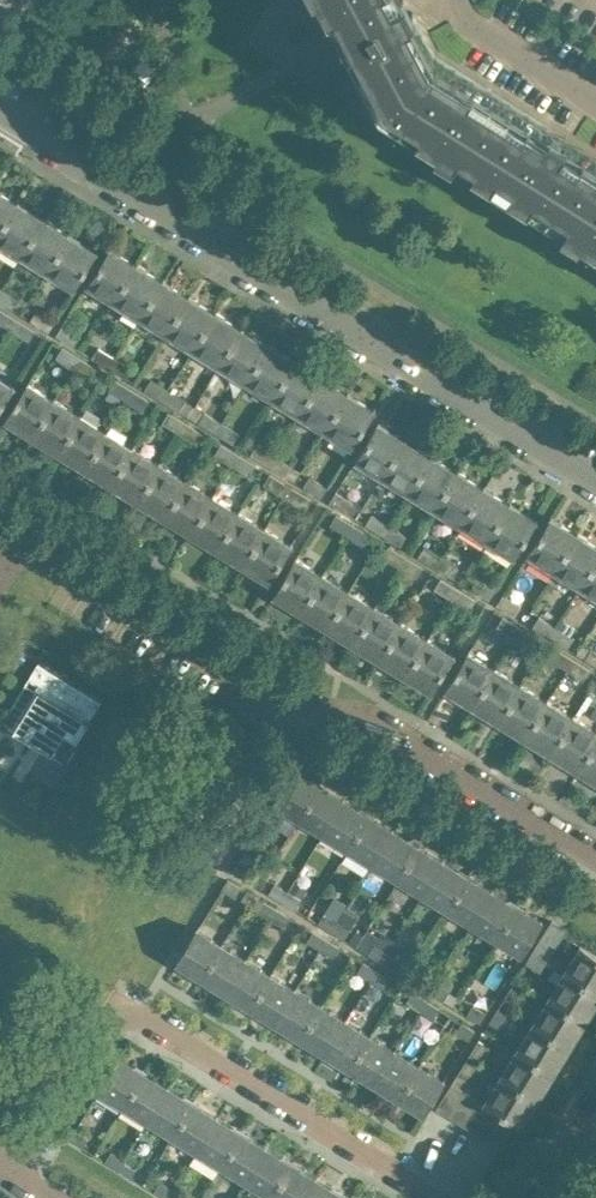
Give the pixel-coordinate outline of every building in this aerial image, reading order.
[(435,53),(413,12),(409,14),(402,0),(326,0),(342,29),(340,30),(347,45),(350,44),(375,93),(381,90),(386,99),(442,134),(436,144),(453,155),(459,145),(568,213),(561,223),(579,234),(585,224),(595,231),(595,168),(561,146),(569,133),(552,121),(543,135),(542,135),(549,125),(435,53)] [(19,203),(0,191),(0,234),(19,203)] [(45,219),(19,203),(0,234),(0,246),(21,259),(45,219)] [(47,275),(72,235),(45,219),(21,259),(47,275)] [(74,292),(99,252),(72,235),(47,275),(74,292)] [(114,304),(138,264),(111,248),(87,288),(114,304)] [(140,320),(164,280),(138,264),(114,304),(140,320)] [(166,336),(190,296),(164,280),(140,320),(166,336)] [(20,298),(3,288),(0,292),(0,300),(13,309),(20,298)] [(193,352),(217,312),(190,296),(166,336),(193,352)] [(19,320),(1,309),(0,310),(0,323),(13,331),(19,320)] [(48,331),(54,321),(36,310),(30,320),(48,331)] [(219,368),(243,329),(217,312),(193,352),(219,368)] [(36,330),(19,320),(13,331),(30,341),(36,330)] [(82,335),(64,324),(57,335),(76,346),(82,335)] [(246,385),(270,345),(243,329),(219,368),(246,385)] [(272,401),(297,361),(270,345),(246,385),(272,401)] [(75,366),(81,356),(64,346),(58,356),(75,366)] [(117,357),(99,347),(94,357),(111,367),(117,357)] [(99,367),(81,356),(75,366),(93,377),(99,367)] [(134,367),(117,357),(111,367),(128,378),(134,367)] [(298,417),(323,377),(297,361),(272,401),(298,417)] [(16,385),(0,375),(0,411),(16,385)] [(324,433),(349,393),(323,377),(298,417),(324,433)] [(128,398),(134,388),(117,378),(111,388),(128,398)] [(164,399),(170,390),(152,379),(146,389),(164,399)] [(31,438),(55,398),(28,382),(4,422),(31,438)] [(152,399),(134,388),(128,398),(146,409),(152,399)] [(187,400),(170,390),(164,399),(181,410),(187,400)] [(351,449),(375,410),(349,393),(324,433),(351,449)] [(57,455),(82,414),(55,398),(31,438),(57,455)] [(181,431),(187,421),(170,411),(164,421),(181,431)] [(217,432),(223,422),(206,411),(200,421),(217,432)] [(84,470),(108,430),(82,414),(57,455),(84,470)] [(205,432),(187,421),(181,431),(199,442),(205,432)] [(241,432),(223,422),(217,432),(235,442),(241,432)] [(382,478),(405,439),(379,423),(355,461),(382,478)] [(110,487),(134,446),(108,430),(84,470),(110,487)] [(408,494),(432,455),(405,439),(382,478),(408,494)] [(233,463),(239,453),(223,443),(216,453),(233,463)] [(270,464),(276,453),(259,443),(253,453),(270,464)] [(137,503),(161,463),(134,446),(110,487),(137,503)] [(251,474),(257,464),(239,453),(233,463),(251,474)] [(294,464),(276,453),(270,464),(288,475),(294,464)] [(434,509),(457,470),(432,455),(408,494),(434,509)] [(163,519),(188,479),(161,463),(137,503),(163,519)] [(460,525),(484,486),(457,470),(434,509),(460,525)] [(270,474),(264,484),(279,493),(285,483),(270,474)] [(330,486),(312,475),(306,485),(324,496),(330,486)] [(189,535),(213,495),(188,479),(163,519),(189,535)] [(285,483),(279,493),(291,500),(297,490),(285,483)] [(486,541),(510,502),(484,486),(460,525),(486,541)] [(297,491),(291,500),(306,510),(313,500),(297,491)] [(356,502),(337,491),(331,501),(350,512),(356,502)] [(216,551),(240,511),(213,495),(189,535),(216,551)] [(514,558),(538,519),(510,502),(486,541),(514,558)] [(242,567),(267,527),(240,511),(216,551),(242,567)] [(348,533),(354,523),(338,513),(332,524),(348,533)] [(384,534),(390,523),(374,513),(367,523),(384,534)] [(556,572),(579,534),(551,516),(528,554),(556,572)] [(373,534),(354,523),(348,533),(367,545),(373,534)] [(409,534),(390,523),(384,534),(402,545),(409,534)] [(269,584),(293,543),(267,527),(242,567),(269,584)] [(595,564),(595,544),(579,534),(556,572),(582,588),(595,564)] [(401,565),(407,555),(390,545),(384,555),(401,565)] [(436,565),(442,555),(426,545),(420,556),(436,565)] [(425,566),(407,555),(401,565),(419,577),(425,566)] [(461,566),(442,555),(436,565),(455,577),(461,566)] [(299,613),(324,573),(297,556),(272,596),(299,613)] [(582,588),(595,596),(595,564),(582,588)] [(326,629),(350,589),(324,573),(299,613),(326,629)] [(452,597),(459,587),(443,577),(436,587),(452,597)] [(497,589),(479,578),(473,588),(491,599),(497,589)] [(477,599),(459,587),(452,597),(471,609),(477,599)] [(352,645),(376,605),(350,589),(326,629),(352,645)] [(523,604),(505,593),(499,604),(517,615),(523,604)] [(378,661),(402,621),(376,605),(352,645),(378,661)] [(516,636),(522,626),(505,615),(499,626),(516,636)] [(552,636),(558,625),(541,615),(535,626),(552,636)] [(404,677),(428,637),(402,621),(378,661),(404,677)] [(570,647),(577,637),(558,625),(552,636),(570,647)] [(540,637),(522,626),(516,636),(533,647),(540,637)] [(432,693),(456,654),(428,637),(404,677),(432,693)] [(569,668),(575,658),(557,647),(551,657),(569,668)] [(593,647),(587,658),(595,663),(595,648),(593,647)] [(472,707),(497,667),(469,650),(445,690),(472,707)] [(592,669),(575,658),(569,668),(586,679),(592,669)] [(9,709),(1,723),(64,761),(102,700),(39,662),(24,687),(23,689),(22,690),(21,692),(21,693),(21,695),(21,696),(12,711),(9,709)] [(499,724),(524,684),(497,667),(472,707),(499,724)] [(525,740),(550,700),(524,684),(499,724),(525,740)] [(550,755),(575,715),(550,700),(525,740),(550,755)] [(595,743),(595,728),(575,715),(550,755),(578,772),(595,743)] [(578,772),(595,784),(595,743),(578,772)] [(298,818),(298,817),(318,784),(294,770),(273,804),(298,818)] [(322,832),(342,799),(318,784),(298,817),(322,832)] [(348,847),(368,815),(342,799),(322,832),(348,847)] [(372,862),(392,829),(368,815),(348,847),(372,862)] [(397,877),(417,845),(392,829),(372,862),(397,877)] [(422,893),(442,860),(417,845),(397,877),(422,893)] [(247,878),(253,868),(240,860),(234,870),(247,878)] [(447,907),(467,875),(442,860),(422,893),(447,907)] [(472,923),(492,890),(467,875),(447,907),(472,923)] [(237,896),(243,886),(229,878),(223,887),(237,896)] [(282,899),(288,889),(276,882),(270,892),(282,899)] [(296,908),(302,898),(288,889),(282,899),(296,908)] [(496,937),(516,905),(492,890),(472,923),(496,937)] [(271,917),(278,907),(264,899),(258,909),(271,917)] [(522,953),(542,921),(516,905),(496,937),(522,953)] [(292,916),(278,907),(271,917),(286,926),(292,916)] [(331,930),(337,920),(324,913),(319,922),(331,930)] [(345,938),(351,929),(337,920),(331,930),(345,938)] [(547,960),(566,929),(552,920),(532,951),(547,960)] [(201,978),(223,943),(198,928),(176,963),(201,978)] [(320,947),(327,937),(314,929),(308,940),(320,947)] [(335,956),(341,946),(327,937),(320,947),(335,956)] [(225,993),(247,957),(223,943),(201,978),(225,993)] [(381,960),(386,952),(374,945),(369,953),(381,960)] [(580,945),(564,971),(595,990),(595,955),(580,945)] [(539,971),(547,960),(532,951),(525,963),(539,971)] [(396,969),(401,961),(386,952),(381,960),(396,969)] [(250,1008),(271,972),(247,957),(225,993),(250,1008)] [(371,978),(377,968),(365,961),(359,971),(371,978)] [(391,977),(377,968),(371,978),(385,986),(391,977)] [(564,971),(548,997),(588,1021),(595,1009),(595,990),(564,971)] [(274,1023),(296,987),(271,972),(250,1008),(274,1023)] [(430,990),(437,980),(425,973),(419,983),(430,990)] [(445,999),(451,989),(437,980),(430,990),(445,999)] [(511,1011),(522,992),(512,986),(501,1004),(511,1011)] [(299,1038),(321,1003),(296,987),(274,1023),(299,1038)] [(420,1008),(426,998),(414,991),(408,1001),(420,1008)] [(572,1048),(588,1021),(548,997),(532,1023),(572,1048)] [(444,1009),(426,998),(420,1008),(438,1019),(444,1009)] [(325,1054),(346,1018),(321,1003),(299,1038),(325,1054)] [(482,1021),(487,1012),(474,1004),(468,1013),(482,1021)] [(501,1027),(511,1011),(501,1004),(491,1020),(501,1027)] [(477,1029),(452,1014),(446,1024),(471,1039),(477,1029)] [(349,1069),(371,1033),(346,1018),(325,1054),(349,1069)] [(572,1048),(532,1023),(516,1049),(556,1074),(572,1048)] [(374,1084),(395,1048),(371,1033),(349,1069),(374,1084)] [(479,1063),(490,1045),(480,1039),(469,1057),(479,1063)] [(399,1099),(420,1064),(395,1048),(374,1084),(399,1099)] [(556,1074),(516,1049),(500,1075),(540,1100),(556,1074)] [(123,1106),(144,1072),(119,1057),(98,1091),(123,1106)] [(469,1079),(479,1063),(469,1057),(459,1073),(469,1079)] [(424,1115),(446,1079),(420,1064),(399,1099),(424,1115)] [(148,1121),(169,1087),(144,1072),(123,1106),(148,1121)] [(540,1100),(500,1075),(483,1103),(491,1108),(504,1116),(517,1124),(523,1128),(540,1100)] [(450,1117),(465,1093),(452,1085),(437,1109),(450,1117)] [(173,1136),(193,1102),(169,1087),(148,1121),(173,1136)] [(463,1125),(478,1100),(465,1093),(450,1117),(463,1125)] [(491,1108),(483,1103),(478,1100),(463,1125),(476,1133),(491,1108)] [(197,1151),(218,1117),(193,1102),(173,1136),(197,1151)] [(489,1141),(504,1116),(491,1108),(476,1133),(489,1141)] [(502,1149),(517,1124),(504,1116),(489,1141),(502,1149)] [(222,1167),(243,1133),(218,1117),(197,1151),(222,1167)] [(83,1146),(89,1136),(76,1127),(70,1137),(83,1146)] [(246,1181),(267,1147),(243,1133),(222,1167),(246,1181)] [(138,1152),(140,1138),(114,1135),(113,1148),(138,1152)] [(272,1197),(292,1163),(267,1147),(246,1181),(272,1197)] [(119,1168),(125,1158),(111,1150),(106,1160),(119,1168)] [(132,1176),(138,1166),(125,1158),(119,1168),(132,1176)] [(317,1178),(292,1163),(272,1197),(274,1197),(305,1197),(317,1178)] [(342,1193),(317,1178),(305,1197),(339,1197),(342,1193)] [(174,1188),(161,1180),(155,1190),(168,1197),(174,1188)] [(187,1196),(174,1188),(168,1197),(186,1197),(187,1196)]
